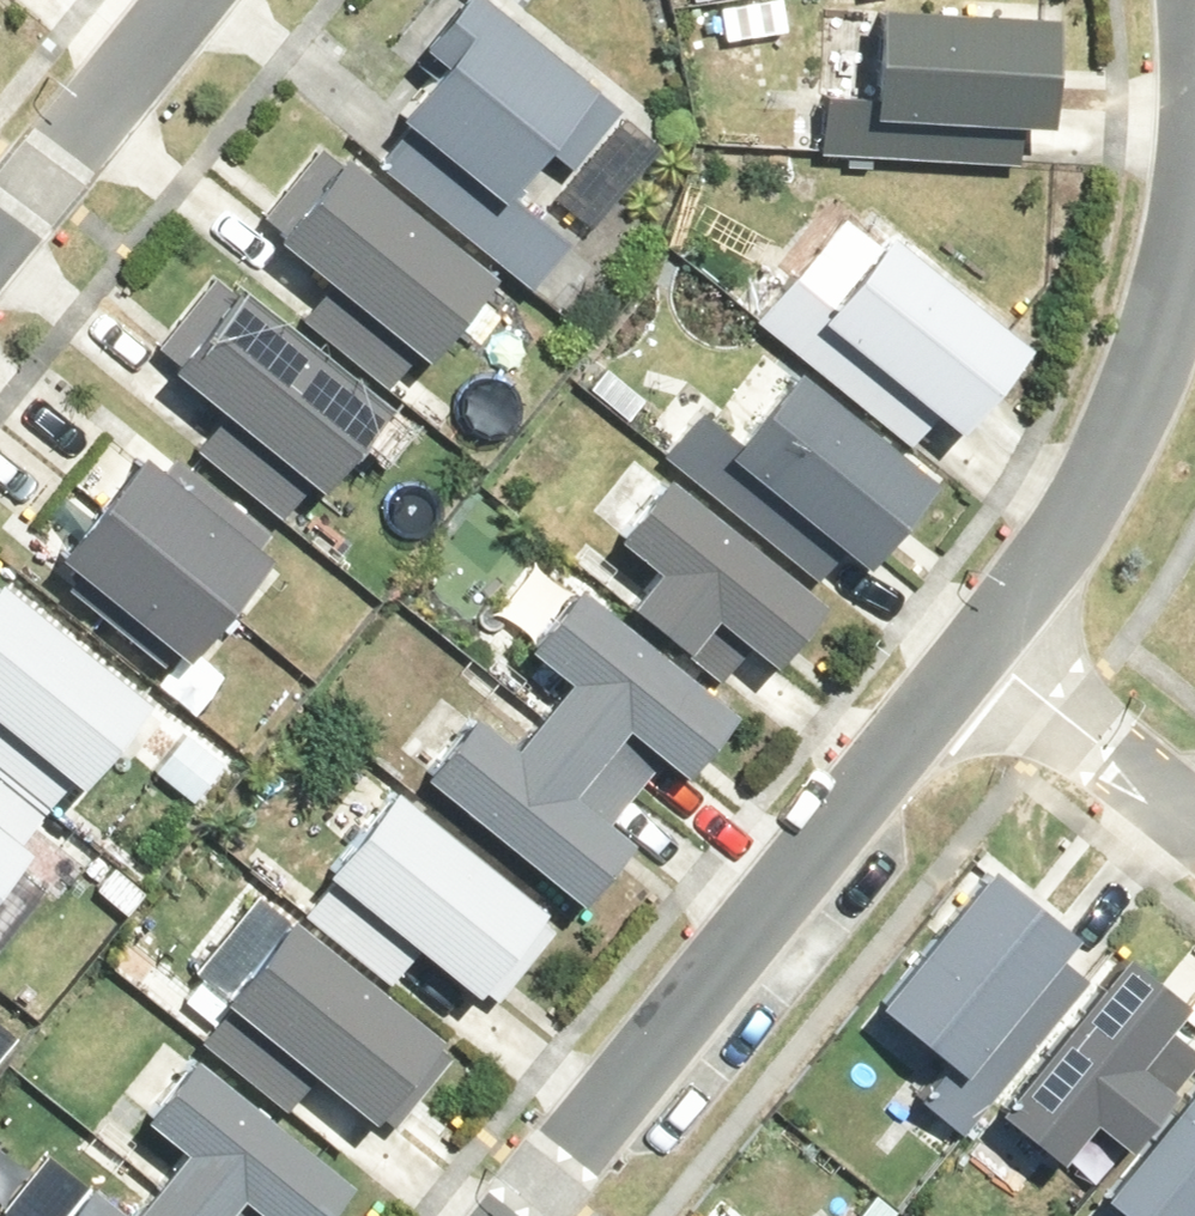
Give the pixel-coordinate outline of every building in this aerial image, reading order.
[(576,312),(605,273),(578,253),(673,128),(503,0),(485,0),(472,17),(492,32),(388,170),(576,312)] [(1080,13),(1066,13),(1066,6),(985,0),(969,0),(968,13),(903,8),(901,33),(864,30),(860,82),(806,79),(802,151),(1033,168),(1037,122),(1072,125),(1080,13)] [(365,161),(306,237),(455,354),(515,279),(365,161)] [(822,361),(957,480),(984,502),(1016,464),(978,433),(1049,344),(914,235),(898,254),(866,229),(783,330),(822,361)] [(254,291),(192,368),(343,488),(405,411),(254,291)] [(822,361),(801,387),(769,360),(728,410),(694,383),(660,425),(689,449),(675,466),(816,584),(855,533),(892,562),(957,480),(822,361)] [(292,567),(161,454),(76,553),(206,666),(292,567)] [(816,584),(675,466),(624,529),(673,569),(636,614),(696,665),(743,607),(800,654),(841,604),(816,584)] [(102,784),(167,699),(0,571),(0,706),(102,784)] [(696,665),(636,614),(601,585),(553,644),(593,675),(536,747),(497,714),(446,779),(601,902),(658,831),(602,785),(651,724),(707,770),(755,710),(696,665)] [(240,771),(189,731),(157,771),(208,811),(240,771)] [(64,835),(0,782),(0,911),(64,835)] [(241,999),(395,1121),(471,1029),(408,980),(435,945),(497,996),(567,910),(414,787),(241,999)] [(963,1125),(1075,979),(1005,924),(1024,900),(989,872),(892,1000),(957,1049),(922,1096),(963,1125)] [(1194,1098),(1194,1092),(1159,1060),(1194,1021),(1194,1000),(1147,957),(1012,1107),(1073,1161),(1115,1114),(1153,1148),(1194,1098)] [(264,1200),(283,1215),(347,1215),(383,1172),(213,1034),(149,1115),(190,1147),(145,1201),(106,1167),(65,1215),(251,1215),(264,1200)] [(1153,1148),(1092,1215),(1194,1215),(1194,1098),(1153,1148)]
